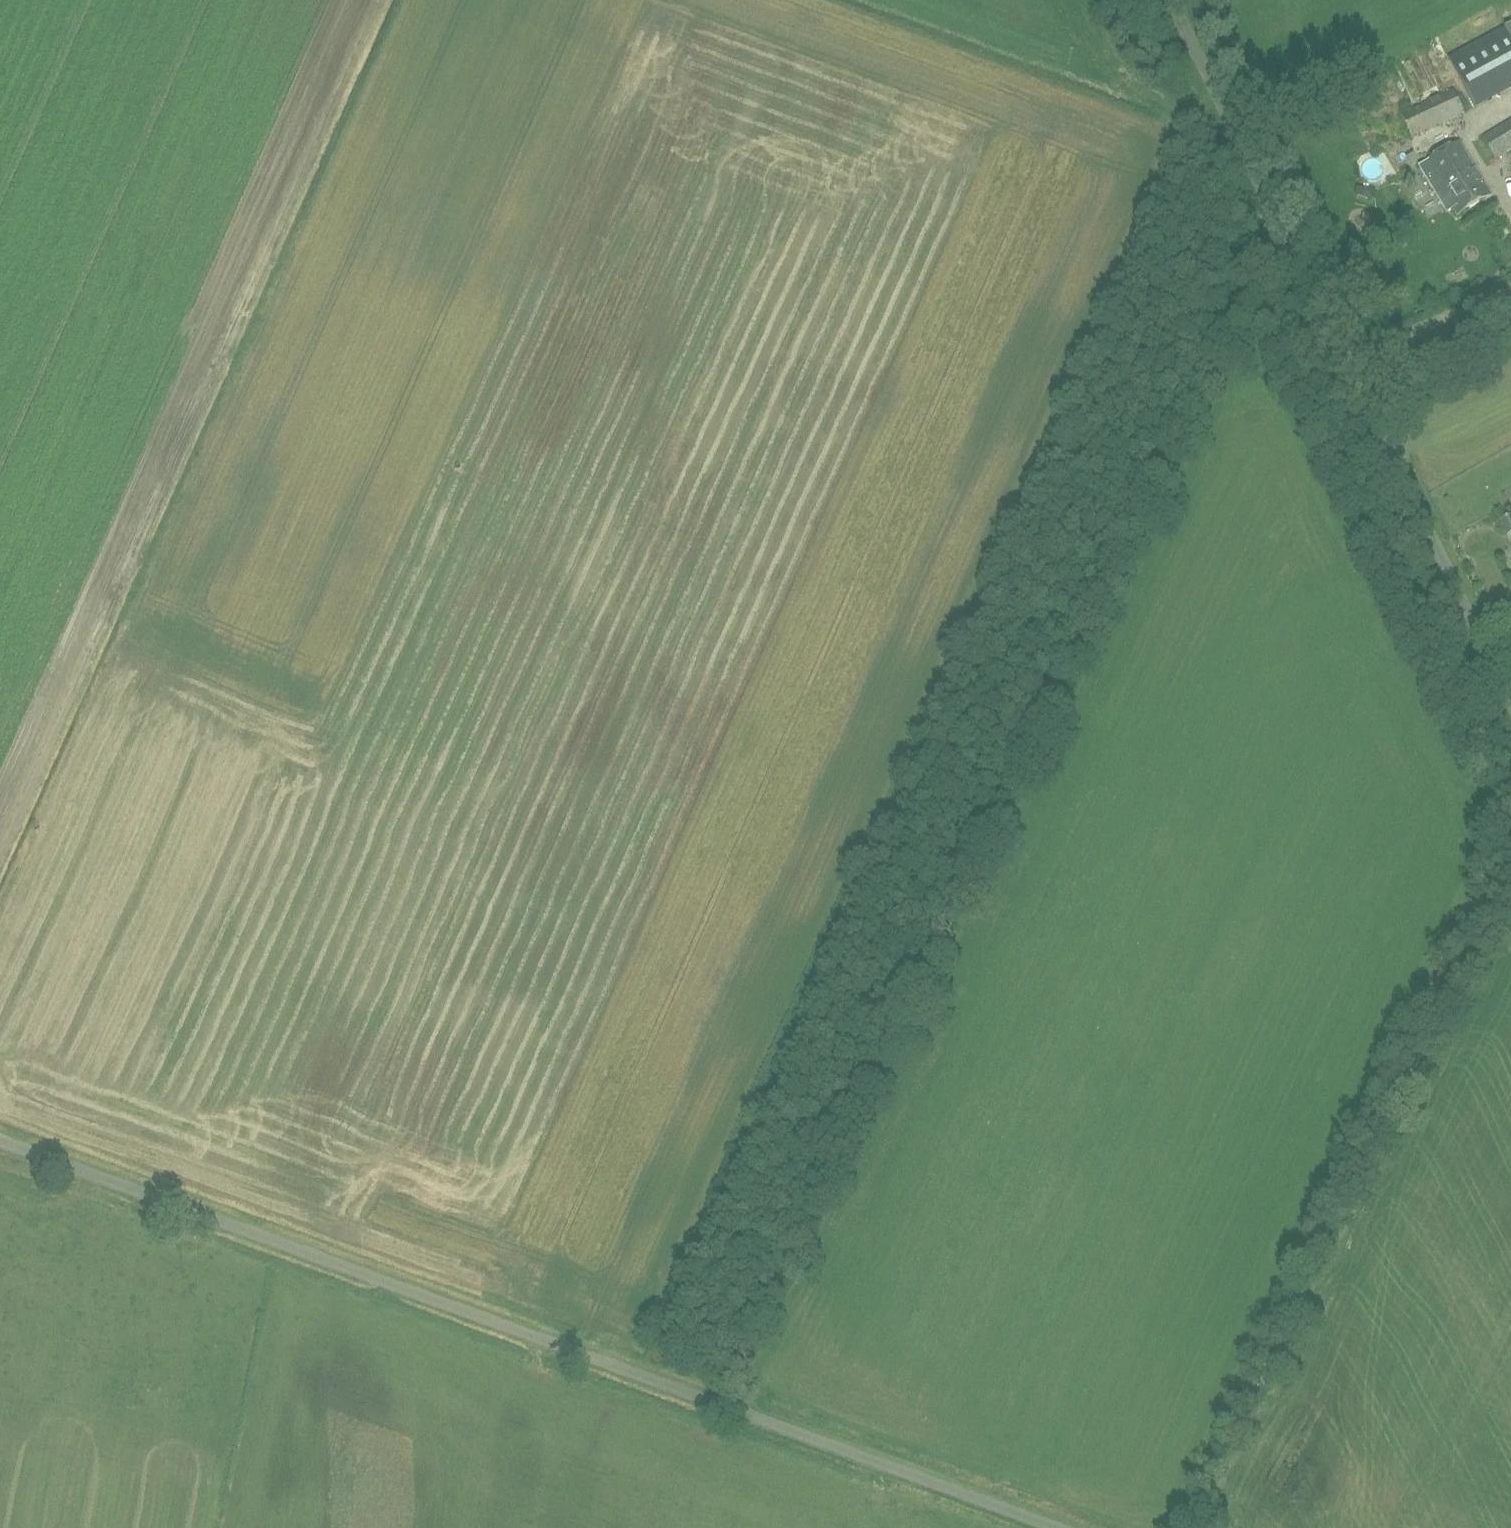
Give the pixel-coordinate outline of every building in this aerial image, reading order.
[(1510,88),(1510,39),(1505,28),(1449,58),(1475,107),(1510,88)] [(1464,113),(1453,90),(1402,113),(1413,137),(1464,113)] [(1510,149),(1510,119),(1482,137),(1495,159),(1510,149)] [(1447,212),(1453,208),(1458,215),(1491,195),(1459,142),(1425,162),(1426,164),(1420,168),(1447,212)] [(1510,532),(1510,514),(1501,518),(1508,533),(1510,532)]
